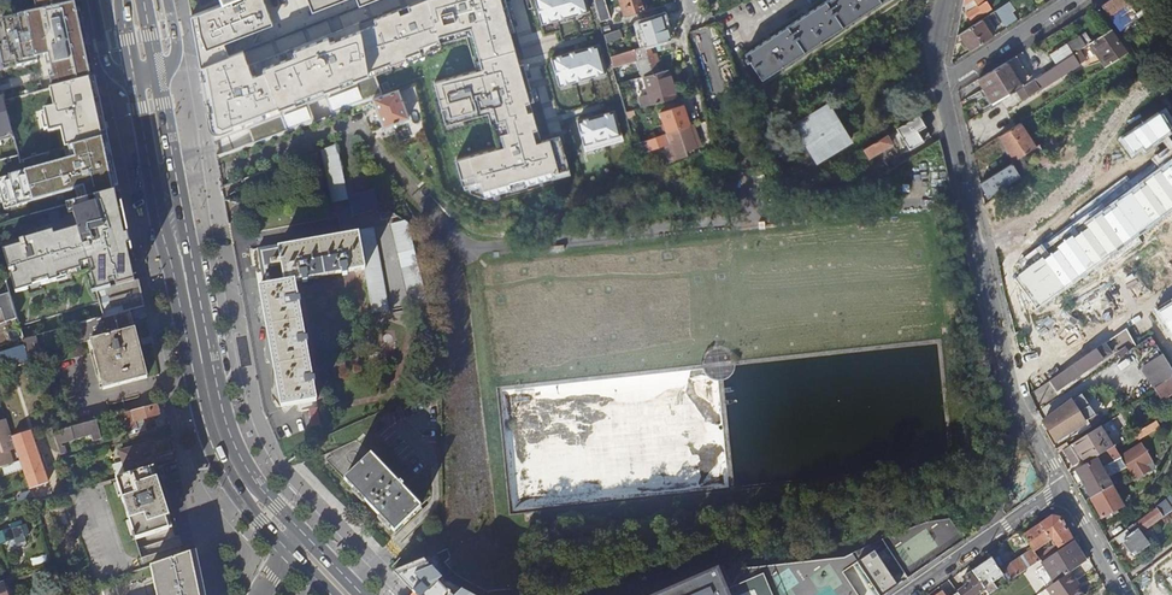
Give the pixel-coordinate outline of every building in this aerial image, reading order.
[(263,0),(229,0),(222,3),(191,16),(194,36),(200,65),(216,158),(329,115),(348,108),(348,107),(373,99),(384,95),(377,72),(443,47),(443,43),(474,35),(483,69),(437,82),(446,117),(493,105),(502,140),(456,152),(462,175),(466,174),(468,179),(480,176),(483,187),(552,168),(551,165),(569,160),(560,128),(541,134),(531,94),(535,93),(525,56),(521,57),(512,27),(517,26),(510,0),(427,0),(375,20),(377,24),(361,30),(359,22),(240,68),(234,53),(228,55),(228,54),(222,40),(271,21),(263,0)] [(311,10),(336,0),(307,0),(311,10)] [(545,23),(589,10),(586,0),(538,0),(545,23)] [(598,18),(608,15),(604,0),(594,0),(598,18)] [(624,17),(646,10),(643,0),(619,0),(624,17)] [(723,11),(739,2),(738,0),(724,0),(719,3),(723,11)] [(745,55),(747,58),(744,59),(747,63),(749,62),(761,81),(884,0),(828,0),(745,55)] [(972,0),(976,7),(981,15),(989,10),(984,2),(985,1),(985,0),(964,0),(962,6),(963,5),(972,0)] [(972,0),(963,5),(967,12),(976,7),(972,0)] [(1101,6),(1118,31),(1123,28),(1113,13),(1129,1),(1129,0),(1109,0),(1101,6)] [(994,11),(1004,27),(1015,20),(1010,12),(1014,10),(1009,2),(994,11)] [(976,7),(967,12),(965,13),(970,21),(981,15),(976,7)] [(656,44),(669,40),(662,15),(639,23),(645,47),(648,46),(656,44)] [(970,51),(992,38),(980,20),(959,34),(970,51)] [(1158,30),(1171,49),(1171,29),(1168,23),(1158,30)] [(621,37),(618,30),(603,34),(606,43),(621,37)] [(1111,30),(1110,30),(1097,38),(1091,42),(1099,54),(1105,50),(1114,62),(1127,53),(1111,30)] [(1091,42),(1097,38),(1093,33),(1087,37),(1084,34),(1079,36),(1085,46),(1091,42)] [(1085,46),(1079,36),(1050,55),(1056,64),(1085,46)] [(598,39),(554,52),(562,78),(606,64),(598,39)] [(671,47),(669,40),(656,44),(658,51),(671,47)] [(610,57),(638,49),(636,42),(608,51),(610,57)] [(656,72),(648,46),(645,47),(638,49),(610,57),(612,66),(636,57),(642,76),(656,72)] [(1014,57),(976,79),(993,105),(1015,90),(1029,81),(1014,57)] [(1052,67),(1040,74),(1045,82),(1057,74),(1052,67)] [(668,89),(663,71),(643,77),(651,105),(675,98),(673,88),(668,89)] [(88,79),(49,89),(52,107),(42,109),(45,124),(71,117),(76,115),(95,111),(88,79)] [(1033,79),(1029,81),(1015,90),(1021,100),(1039,89),(1033,79)] [(384,95),(373,99),(383,127),(409,118),(399,90),(384,95)] [(830,97),(803,113),(807,120),(797,126),(820,163),(860,139),(851,133),(830,97)] [(900,127),(918,116),(909,101),(907,102),(908,104),(891,114),(900,127)] [(615,103),(579,114),(587,140),(623,128),(615,103)] [(667,133),(689,125),(682,105),(679,106),(671,109),(670,105),(667,107),(667,110),(660,113),(667,133)] [(71,117),(45,124),(47,133),(60,130),(64,148),(67,148),(101,138),(95,111),(76,115),(71,117)] [(1123,139),(1134,153),(1143,146),(1146,149),(1171,131),(1171,126),(1163,111),(1123,139)] [(919,117),(918,116),(900,127),(896,129),(909,150),(930,138),(926,129),(918,134),(917,132),(925,127),(924,126),(926,123),(922,117),(919,117)] [(446,123),(447,130),(466,128),(465,121),(446,123)] [(1019,124),(998,137),(1014,161),(1020,158),(1032,150),(1035,148),(1019,124)] [(692,134),(689,125),(667,133),(670,143),(681,139),(686,152),(697,148),(693,139),(692,134)] [(634,145),(636,151),(648,147),(649,151),(667,144),(663,135),(634,145)] [(868,173),(873,181),(890,170),(884,163),(893,157),(890,152),(888,154),(885,149),(891,145),(886,135),(862,150),(867,159),(871,157),(877,167),(868,173)] [(67,148),(69,155),(0,174),(0,215),(79,193),(81,201),(113,192),(101,138),(67,148)] [(336,144),(337,145),(346,188),(359,185),(356,170),(349,171),(342,142),(336,144)] [(337,145),(322,150),(333,203),(349,200),(346,188),(337,145)] [(1035,148),(1032,150),(1044,167),(1052,162),(1039,145),(1035,148)] [(1020,158),(1014,161),(979,184),(986,196),(1018,175),(1016,171),(1018,169),(1021,172),(1027,168),(1020,158)] [(1016,279),(1036,308),(1171,208),(1171,163),(1016,279)] [(264,172),(244,180),(248,189),(268,182),(264,172)] [(819,176),(808,182),(811,186),(821,180),(819,176)] [(81,201),(75,203),(80,220),(2,243),(4,251),(9,269),(1,271),(8,294),(0,297),(0,325),(16,320),(18,326),(94,305),(98,319),(129,311),(144,307),(141,294),(138,280),(130,245),(120,196),(115,197),(113,192),(81,201)] [(255,233),(339,218),(320,204),(252,216),(255,233)] [(411,306),(427,302),(408,223),(384,207),(352,215),(339,218),(342,233),(258,249),(265,287),(259,288),(281,408),(316,401),(313,384),(315,384),(314,378),(312,379),(306,344),(308,344),(307,339),(305,339),(299,305),(301,305),(300,300),(298,300),(295,282),(303,281),(303,283),(309,282),(308,280),(343,273),(343,276),(348,275),(348,273),(365,269),(373,313),(411,306)] [(1019,218),(1027,232),(1035,227),(1027,213),(1019,218)] [(1163,243),(1171,254),(1171,228),(1164,233),(1168,239),(1163,243)] [(1153,312),(1171,341),(1171,300),(1153,312)] [(98,319),(81,324),(86,341),(90,340),(134,328),(129,311),(98,319)] [(1136,341),(1155,333),(1150,324),(1132,332),(1136,341)] [(134,328),(90,340),(102,388),(146,377),(134,328)] [(24,345),(12,349),(0,352),(0,367),(28,358),(27,356),(24,345)] [(1105,360),(1097,350),(1052,381),(1059,391),(1105,360)] [(1162,357),(1147,367),(1146,368),(1149,373),(1157,368),(1160,373),(1169,368),(1162,357)] [(164,402),(118,415),(123,434),(137,430),(135,421),(146,418),(147,421),(155,419),(157,427),(169,424),(166,412),(164,402)] [(1082,409),(1088,419),(1097,415),(1092,404),(1082,409)] [(1044,423),(1048,429),(1075,412),(1071,406),(1044,423)] [(1075,412),(1048,429),(1049,431),(1048,431),(1054,442),(1083,424),(1077,413),(1075,412)] [(6,419),(0,421),(0,468),(14,463),(9,452),(16,449),(6,419)] [(96,421),(52,433),(60,456),(66,454),(64,446),(62,447),(60,443),(74,438),(74,439),(91,435),(93,441),(101,439),(96,421)] [(1158,428),(1155,423),(1135,435),(1138,441),(1158,428)] [(1110,450),(1098,430),(1061,453),(1071,469),(1081,463),(1084,466),(1110,450)] [(40,486),(45,484),(49,482),(30,431),(13,437),(31,489),(40,486)] [(420,504),(356,439),(322,456),(394,531),(420,504)] [(121,452),(128,475),(152,468),(154,467),(147,444),(121,452)] [(1119,459),(1130,476),(1134,474),(1137,480),(1148,473),(1146,471),(1149,469),(1147,466),(1151,463),(1141,446),(1119,459)] [(1074,472),(1090,500),(1111,488),(1103,476),(1106,474),(1108,478),(1113,475),(1111,471),(1116,468),(1111,460),(1099,467),(1095,461),(1074,472)] [(128,475),(115,479),(134,541),(167,530),(164,520),(172,517),(160,478),(156,479),(152,468),(128,475)] [(30,489),(32,496),(34,502),(51,498),(45,484),(40,486),(31,489),(30,489)] [(1111,488),(1090,500),(1101,520),(1122,508),(1111,488)] [(1154,509),(1156,511),(1127,532),(1130,536),(1123,542),(1132,555),(1132,554),(1134,557),(1148,546),(1140,534),(1171,510),(1171,495),(1154,509)] [(164,520),(167,530),(175,528),(172,517),(164,520)] [(1058,551),(1072,542),(1060,521),(1051,518),(1040,526),(1023,538),(1030,549),(1033,553),(1049,542),(1052,541),(1058,551)] [(26,523),(21,525),(24,534),(29,532),(26,523)] [(0,532),(0,542),(24,534),(21,525),(0,532)] [(1069,575),(1085,564),(1073,545),(1042,564),(1055,585),(1069,575)] [(1007,584),(1040,562),(1033,553),(1030,549),(1026,552),(1028,554),(999,573),(1003,577),(1007,584)] [(395,571),(417,594),(474,594),(447,580),(437,550),(395,571)] [(196,551),(150,566),(156,594),(206,594),(196,551)] [(873,552),(859,561),(881,594),(895,584),(873,552)] [(972,573),(984,591),(987,594),(990,594),(997,591),(992,584),(1003,577),(999,573),(991,560),(972,573)] [(648,594),(774,594),(765,576),(731,591),(723,562),(648,594)] [(958,594),(977,594),(984,591),(972,573),(964,579),(969,586),(957,594),(958,594)] [(1074,588),(1077,586),(1069,575),(1055,585),(1044,592),(1046,594),(1080,594),(1074,588)] [(1077,586),(1074,588),(1080,594),(1083,594),(1077,586)]
